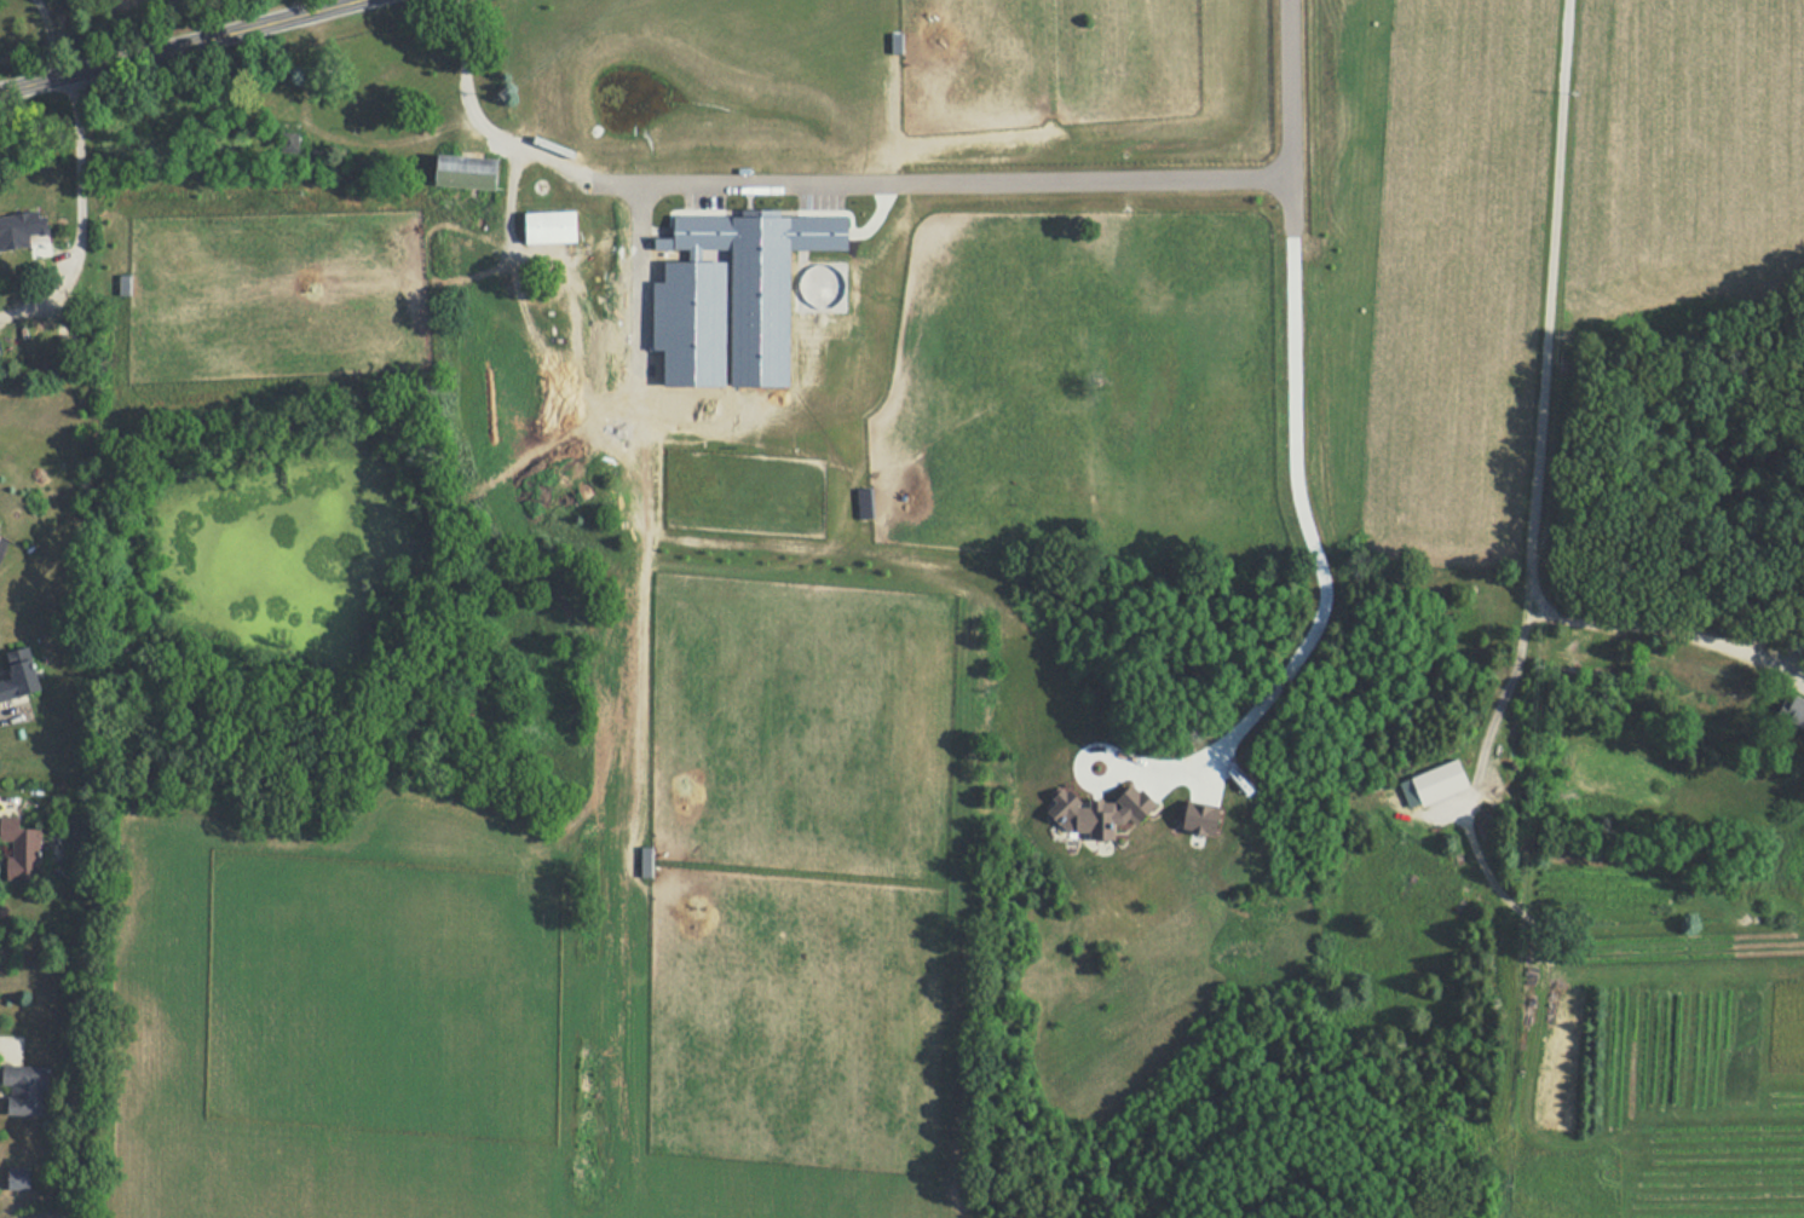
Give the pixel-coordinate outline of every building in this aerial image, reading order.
[(501,160),(440,156),(438,186),(500,190),(501,160)] [(6,214),(7,237),(46,235),(44,212),(6,214)] [(526,212),(526,243),(577,243),(577,212),(526,212)] [(15,677),(0,681),(0,701),(42,691),(31,647),(8,652),(15,677)] [(1792,693),(1780,714),(1803,729),(1803,700),(1792,693)] [(1471,786),(1459,758),(1412,778),(1424,806),(1471,786)] [(0,841),(10,842),(10,879),(40,881),(40,829),(19,829),(21,816),(0,816),(0,841)] [(1,1086),(10,1086),(8,1115),(44,1118),(47,1067),(4,1064),(1,1086)] [(30,1167),(8,1167),(8,1189),(30,1189),(30,1167)]
